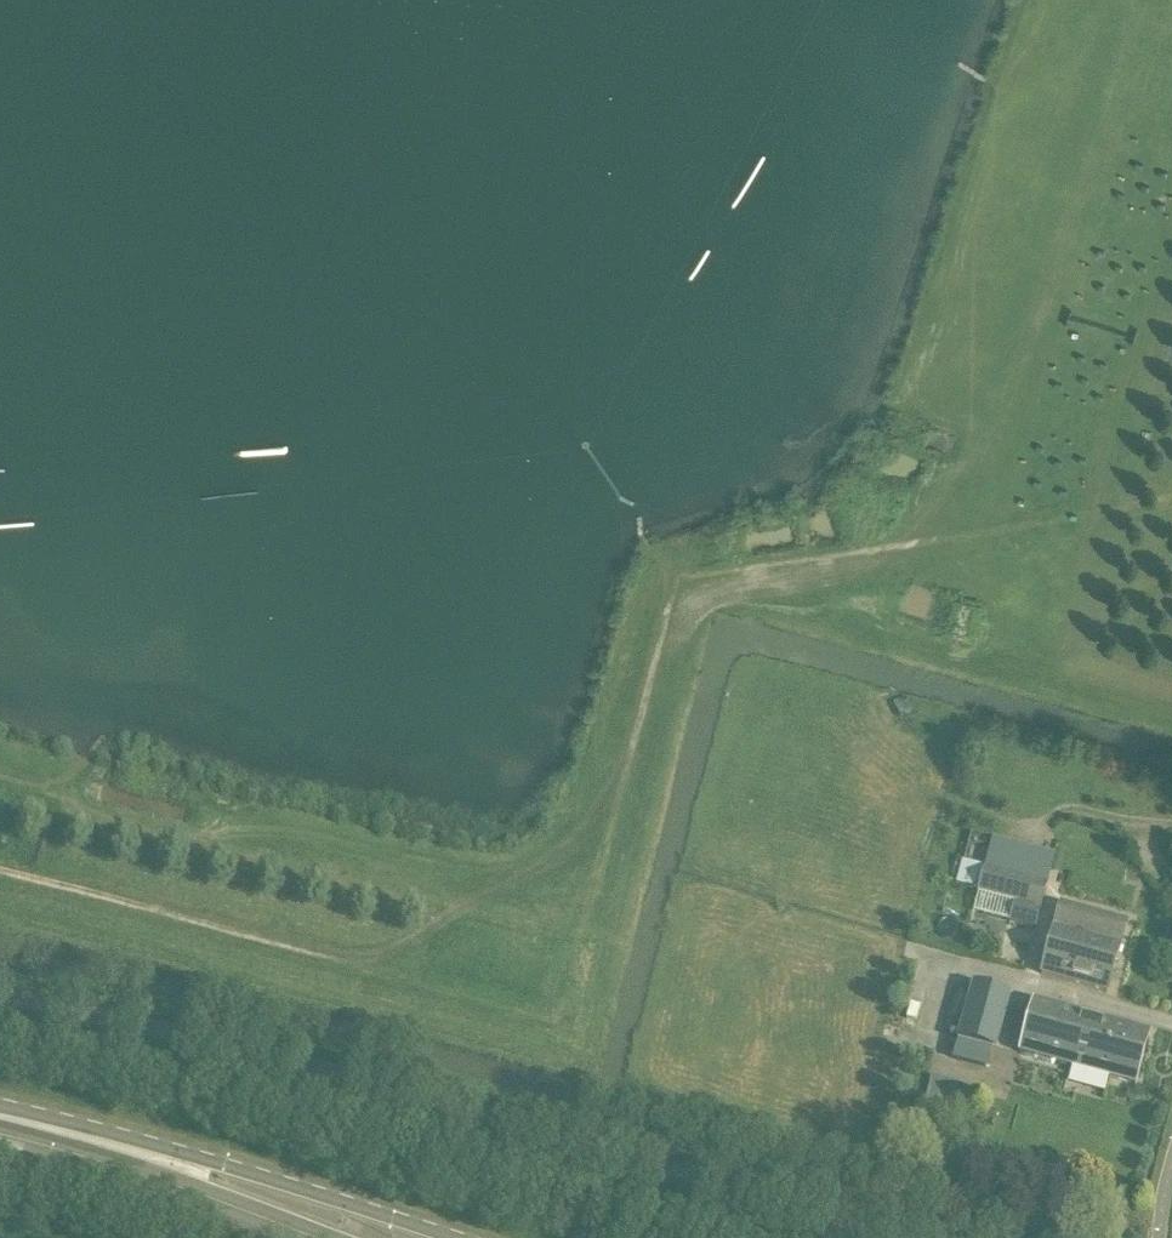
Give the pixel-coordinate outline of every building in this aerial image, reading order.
[(978,886),(985,864),(964,858),(958,881),(978,886)] [(986,866),(979,892),(1015,902),(1010,921),(1034,928),(1047,883),(986,866)] [(1107,992),(1127,921),(1060,903),(1041,974),(1107,992)] [(1009,993),(976,984),(960,1036),(992,1046),(994,1047),(1009,993)] [(1135,1085),(1150,1033),(1033,1001),(1019,1053),(1135,1085)] [(992,1046),(960,1036),(954,1053),(987,1064),(992,1046)] [(925,1107),(968,1118),(976,1086),(933,1075),(925,1107)]
